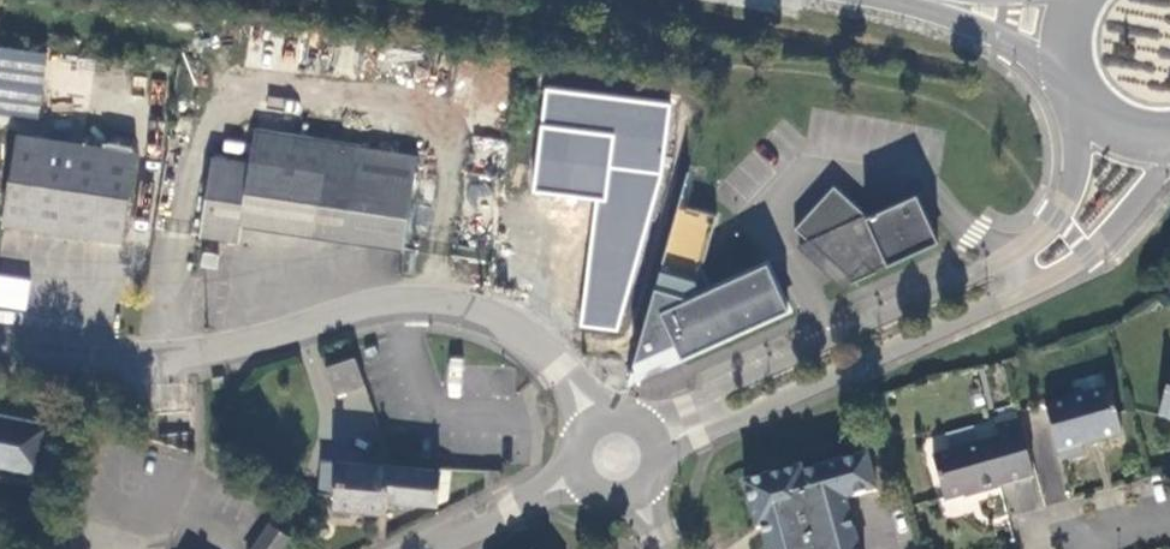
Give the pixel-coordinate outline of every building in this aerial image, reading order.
[(39,118),(45,51),(0,47),(0,115),(39,118)] [(243,223),(344,239),(359,147),(256,131),(251,164),(214,159),(202,234),(240,241),(243,223)] [(2,224),(122,243),(136,153),(17,134),(2,224)] [(472,167),(504,169),(505,138),(474,136),(472,167)] [(508,144),(493,257),(625,275),(633,209),(645,211),(651,163),(508,144)] [(419,157),(359,147),(344,239),(404,249),(419,157)] [(872,271),(938,242),(917,195),(867,217),(864,214),(834,186),(794,228),(808,241),(850,281),(865,265),(872,271)] [(850,281),(808,241),(796,246),(842,288),(942,243),(918,191),(864,214),(867,217),(917,195),(938,242),(872,271),(865,265),(850,281)] [(717,215),(678,204),(633,361),(675,343),(681,356),(787,309),(767,263),(701,293),(695,280),(699,278),(703,266),(717,215)] [(711,284),(703,266),(699,278),(695,280),(701,293),(767,263),(787,309),(681,356),(675,343),(633,361),(627,385),(793,311),(769,258),(711,284)] [(31,280),(0,273),(0,307),(24,312),(31,280)] [(335,395),(365,385),(356,358),(325,368),(335,395)] [(224,387),(222,377),(212,379),(214,389),(224,387)] [(1160,416),(1169,419),(1169,381),(1160,416)] [(1082,447),(1122,436),(1109,390),(1045,407),(1061,462),(1084,456),(1082,447)] [(41,475),(51,424),(0,413),(0,467),(41,475)] [(999,486),(1034,477),(1016,415),(997,420),(1002,438),(933,457),(945,502),(977,492),(978,494),(999,488),(999,486)] [(877,491),(867,456),(803,474),(801,469),(745,485),(757,529),(762,528),(768,548),(860,548),(846,500),(877,491)] [(392,466),(322,460),(319,493),(336,494),(334,506),(386,511),(387,499),(389,499),(392,466)] [(441,471),(392,466),(389,499),(439,503),(441,471)] [(289,537),(271,525),(254,548),(281,548),(289,537)]
